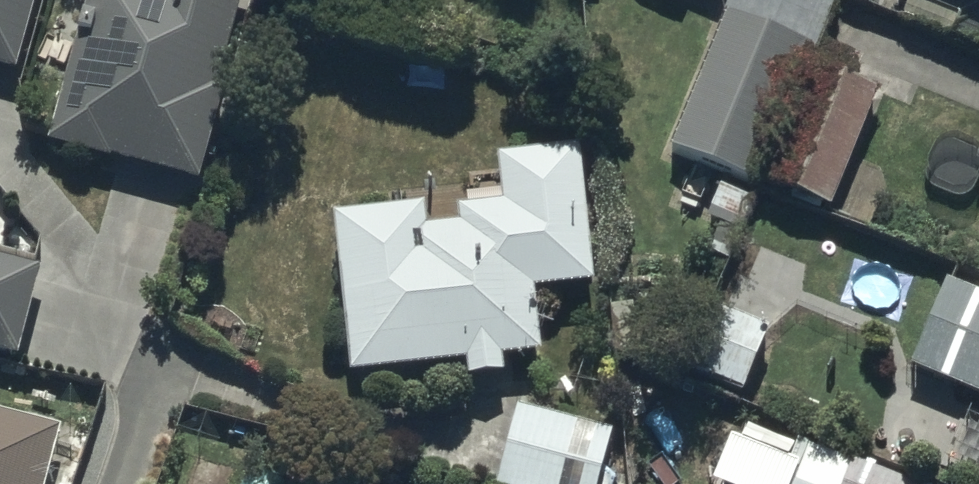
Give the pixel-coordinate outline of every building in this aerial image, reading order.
[(16,66),(32,0),(0,0),(0,62),(16,66)] [(237,0),(85,0),(50,137),(204,176),(228,83),(216,80),(237,0)] [(953,32),(978,41),(978,0),(965,0),(953,32)] [(811,40),(729,6),(673,143),(755,176),(811,40)] [(832,203),(880,87),(813,59),(765,176),(832,203)] [(424,196),(336,205),(353,369),(468,357),(470,371),(506,368),(504,350),(544,346),(537,282),(594,276),(580,139),(498,148),(503,194),(459,198),(461,218),(427,221),(424,196)] [(14,353),(38,263),(0,253),(0,349),(14,353)] [(947,274),(912,360),(978,388),(978,287),(947,274)] [(516,402),(496,483),(601,483),(616,426),(516,402)] [(61,423),(0,407),(0,483),(44,483),(61,423)] [(809,438),(800,460),(730,433),(713,478),(728,483),(928,483),(809,438)]
